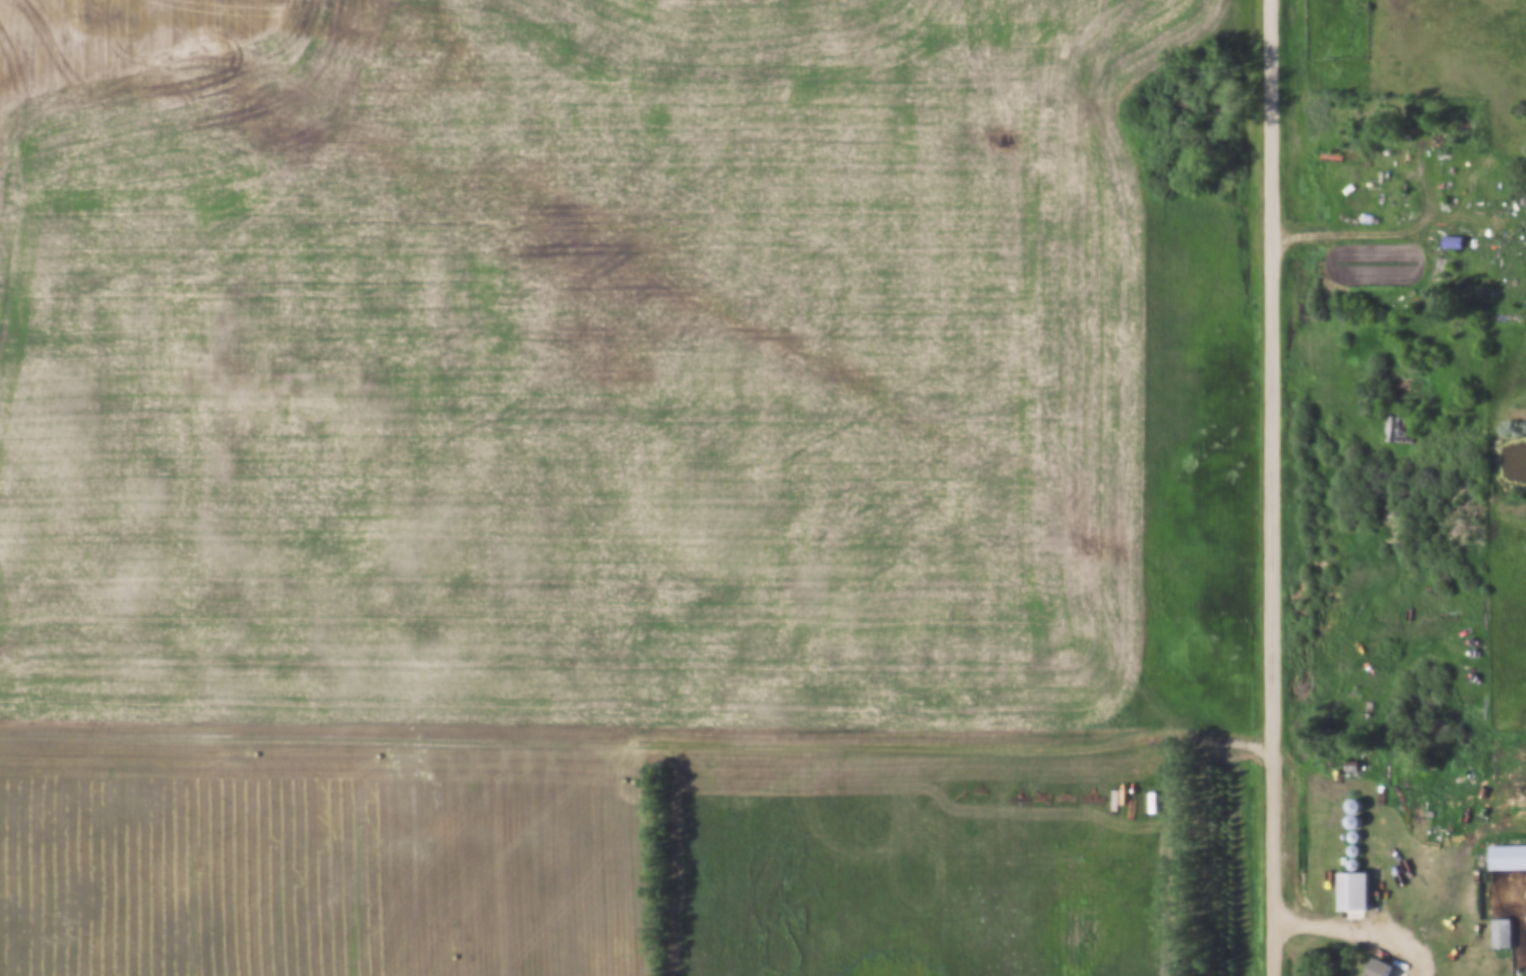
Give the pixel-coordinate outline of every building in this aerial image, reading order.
[(1443,249),(1466,249),(1466,237),(1443,237),(1443,249)] [(1391,443),(1417,443),(1417,417),(1391,417),(1391,443)] [(1489,847),(1489,871),(1525,871),(1525,847),(1489,847)] [(1369,912),(1369,873),(1337,873),(1337,912),(1369,912)] [(1513,920),(1493,920),(1493,950),(1513,950),(1513,920)] [(1385,961),(1368,962),(1368,975),(1385,975),(1385,961)]
